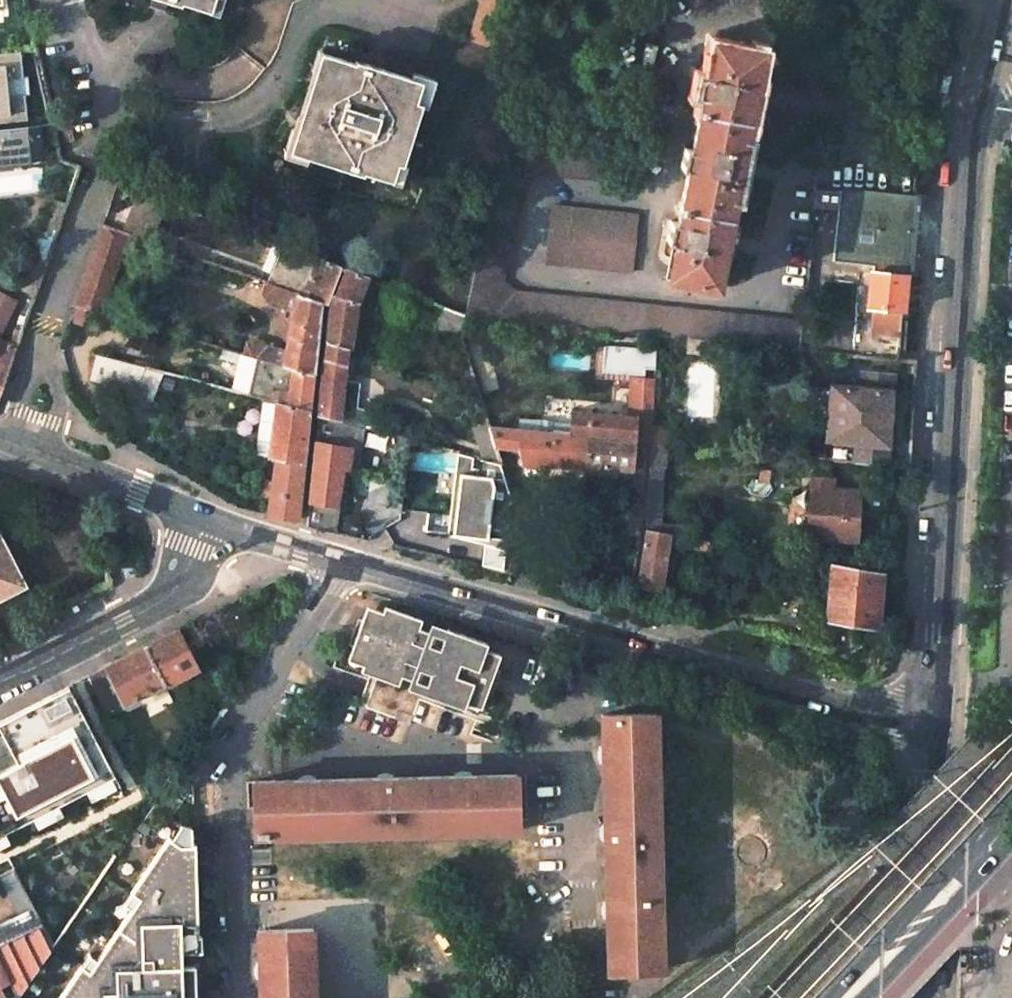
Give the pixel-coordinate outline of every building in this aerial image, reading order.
[(154,0),(141,0),(139,6),(156,12),(160,2),(154,0)] [(160,2),(171,7),(173,2),(205,13),(209,0),(154,0),(160,2)] [(760,49),(710,38),(703,75),(695,74),(691,95),(699,97),(688,147),(681,146),(678,167),(685,168),(675,221),(669,219),(664,240),(670,242),(665,277),(715,287),(723,244),(731,201),(737,203),(743,174),(750,136),(744,135),(752,90),(760,49)] [(27,120),(24,95),(7,97),(5,78),(22,76),(20,51),(0,53),(0,123),(27,120)] [(394,58),(374,52),(371,62),(391,68),(394,58)] [(360,63),(326,53),(321,71),(315,69),(296,130),(300,131),(295,151),(333,164),(332,167),(360,176),(363,170),(394,182),(400,164),(407,166),(426,106),(420,104),(426,82),(390,70),(391,68),(371,62),(361,59),(360,63)] [(35,126),(0,130),(0,164),(17,162),(17,164),(39,162),(35,126)] [(503,141),(501,140),(463,317),(682,340),(709,342),(799,352),(801,322),(516,293),(500,279),(522,182),(534,172),(608,181),(609,175),(619,176),(622,155),(503,141)] [(33,288),(68,187),(55,182),(29,258),(20,283),(33,288)] [(865,189),(839,190),(833,260),(872,265),(871,273),(905,276),(913,195),(865,189)] [(164,201),(136,190),(121,234),(149,244),(164,201)] [(636,216),(550,207),(545,262),(630,270),(636,216)] [(121,234),(98,226),(69,306),(93,313),(121,234)] [(295,251),(279,245),(266,284),(281,290),(295,251)] [(315,259),(295,251),(281,290),(319,302),(324,304),(338,266),(316,257),(315,259)] [(365,277),(343,268),(329,306),(327,314),(324,343),(345,349),(348,350),(355,307),(365,277)] [(905,276),(871,273),(868,307),(874,308),(872,331),(900,335),(905,276)] [(281,290),(266,284),(261,296),(269,304),(291,310),(281,367),(310,375),(319,302),(281,290)] [(10,308),(0,303),(0,328),(10,308)] [(93,313),(69,306),(64,322),(87,329),(93,313)] [(463,317),(440,308),(432,332),(460,340),(463,317)] [(345,349),(324,343),(316,416),(350,425),(363,429),(370,430),(372,422),(339,412),(342,379),(345,349)] [(12,348),(0,345),(0,381),(12,348)] [(274,355),(242,346),(240,355),(272,364),(274,355)] [(601,348),(600,374),(633,376),(628,418),(570,414),(569,425),(541,422),(539,435),(586,439),(633,443),(644,444),(649,445),(649,442),(650,426),(652,383),(642,382),(643,371),(653,372),(654,351),(601,348)] [(465,353),(453,357),(462,385),(476,390),(465,353)] [(141,368),(95,355),(88,380),(132,393),(141,368)] [(281,367),(275,365),(270,394),(258,390),(256,398),(259,399),(276,403),(306,412),(310,375),(281,367)] [(159,372),(141,368),(132,393),(130,396),(147,403),(159,372)] [(893,374),(866,372),(865,389),(833,385),(829,437),(857,440),(856,462),(856,464),(887,468),(893,374)] [(342,379),(339,412),(372,422),(373,412),(351,406),(354,380),(342,379)] [(306,412),(276,403),(259,399),(250,457),(267,460),(272,461),(273,462),(300,466),(306,412)] [(363,429),(350,425),(316,416),(312,450),(306,513),(336,513),(340,468),(340,467),(340,463),(347,464),(356,466),(363,429)] [(489,430),(487,424),(471,429),(480,459),(500,464),(489,430)] [(672,444),(673,428),(650,426),(649,442),(668,444),(672,444)] [(489,430),(500,464),(511,498),(515,497),(516,486),(502,447),(519,448),(524,464),(547,466),(583,468),(586,439),(539,435),(489,430)] [(633,443),(586,439),(583,468),(632,470),(633,443)] [(668,444),(649,442),(649,445),(645,531),(683,537),(683,527),(658,525),(663,467),(665,467),(668,444)] [(640,516),(644,444),(633,443),(632,470),(631,485),(634,485),(632,516),(640,516)] [(441,449),(425,445),(424,453),(441,456),(441,449)] [(478,476),(479,469),(473,468),(474,457),(458,453),(448,535),(505,548),(506,539),(488,537),(487,541),(474,539),(474,537),(454,534),(462,474),(478,476)] [(507,531),(511,498),(500,464),(480,459),(479,469),(478,476),(462,474),(454,534),(474,537),(474,539),(487,541),(488,537),(489,529),(507,531)] [(295,514),(300,466),(273,462),(266,515),(295,514)] [(832,480),(810,478),(808,538),(855,540),(857,491),(832,490),(832,480)] [(683,537),(645,531),(636,596),(657,600),(660,583),(669,584),(672,561),(663,559),(666,544),(706,551),(707,542),(683,537)] [(23,584),(0,540),(0,596),(23,584)] [(516,558),(505,556),(502,575),(518,579),(520,568),(514,567),(516,558)] [(880,573),(831,564),(826,618),(875,622),(880,573)] [(416,620),(380,607),(378,613),(357,607),(337,659),(358,666),(373,680),(362,707),(408,723),(420,695),(458,709),(502,726),(526,661),(499,651),(481,651),(483,645),(427,625),(422,632),(415,629),(416,620)] [(175,632),(146,647),(164,683),(165,685),(197,668),(178,631),(175,632)] [(109,666),(106,667),(124,703),(164,683),(146,647),(109,666)] [(101,670),(88,677),(107,712),(119,706),(101,670)] [(11,842),(4,830),(32,815),(38,826),(62,813),(57,803),(86,787),(92,799),(119,784),(67,687),(20,712),(0,722),(0,739),(13,764),(0,771),(0,847),(11,842)] [(650,714),(601,715),(603,800),(652,799),(650,714)] [(517,775),(429,777),(430,826),(518,824),(517,775)] [(429,777),(341,779),(343,828),(430,826),(429,777)] [(341,779),(253,781),(255,835),(267,835),(267,830),(343,828),(341,779)] [(652,799),(603,800),(605,886),(655,884),(652,799)] [(188,965),(175,966),(174,951),(192,950),(191,936),(193,936),(192,897),(196,897),(195,844),(180,844),(168,836),(130,892),(138,898),(131,909),(97,959),(89,970),(81,965),(58,997),(189,997),(188,965)] [(0,875),(0,877),(16,909),(31,913),(33,917),(38,914),(14,869),(0,875)] [(655,884),(605,886),(608,971),(663,970),(661,902),(655,902),(655,884)] [(138,898),(130,892),(123,903),(131,909),(138,898)] [(0,944),(0,964),(8,981),(17,997),(18,997),(54,946),(42,923),(0,944)] [(257,930),(260,997),(309,997),(306,929),(257,930)] [(88,954),(81,965),(89,970),(97,959),(88,954)] [(8,981),(0,964),(0,985),(8,981)]
